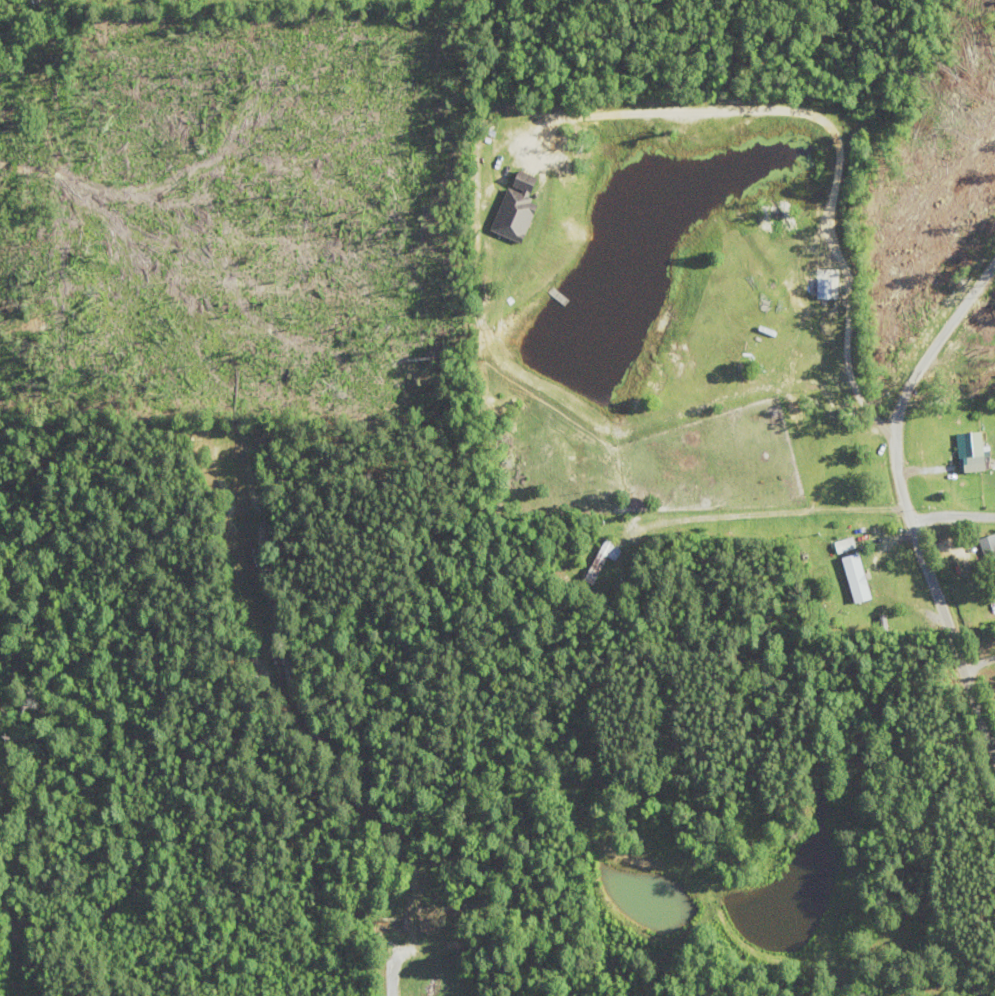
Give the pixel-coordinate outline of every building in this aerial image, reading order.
[(494,232),(524,243),(543,194),(512,183),(494,232)] [(839,300),(840,267),(835,267),(836,262),(823,262),(823,268),(818,268),(818,280),(812,280),(812,293),(819,293),(819,299),(839,300)] [(960,473),(989,472),(986,432),(958,434),(960,473)] [(617,542),(607,537),(585,581),(595,585),(617,542)] [(855,604),(875,598),(862,552),(843,558),(855,604)]
